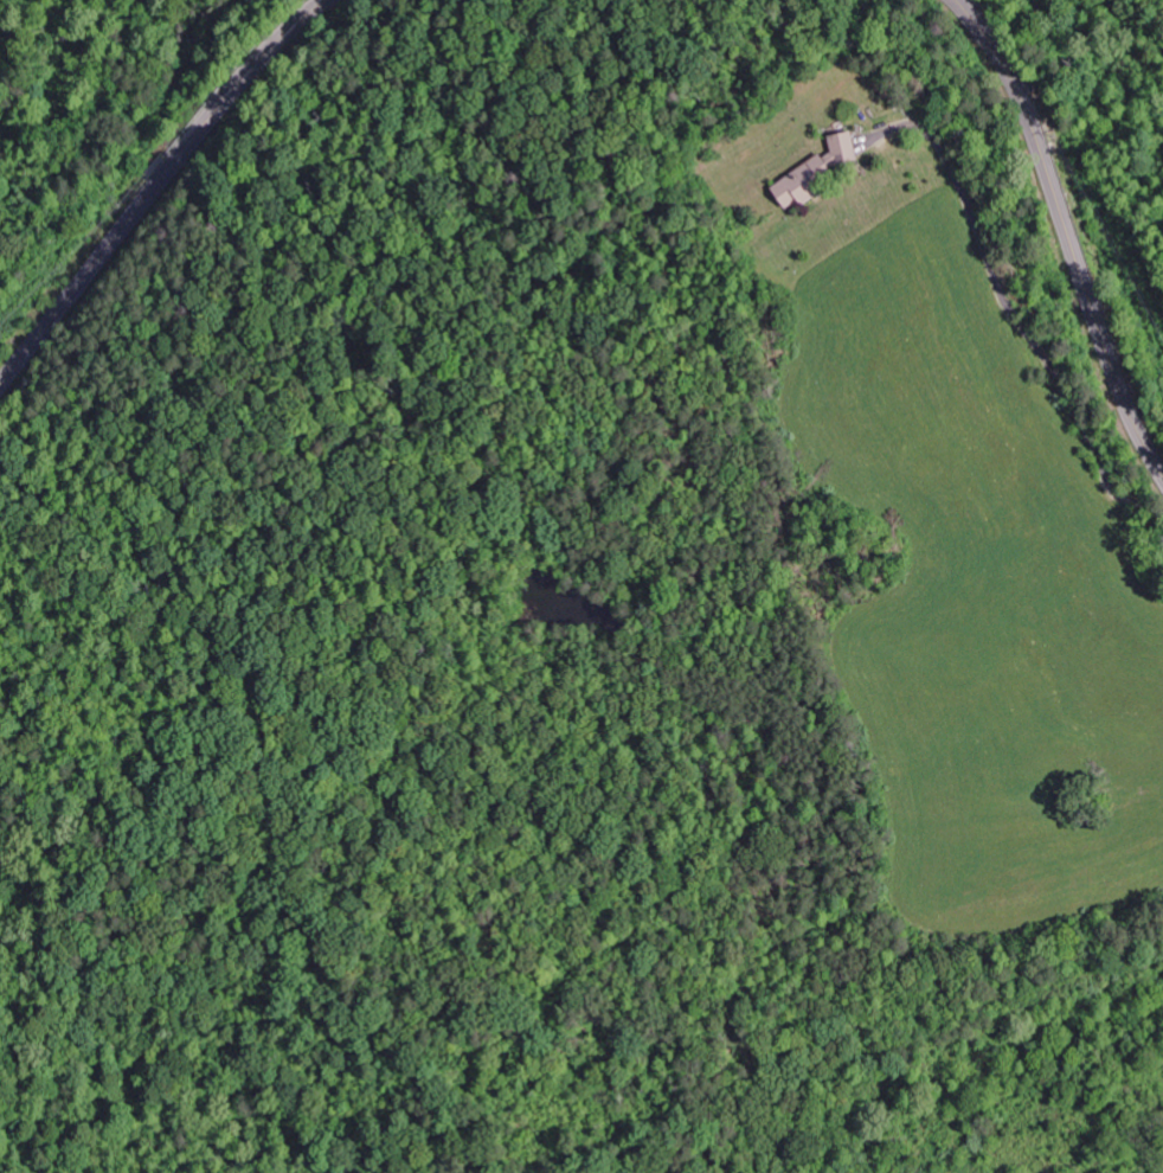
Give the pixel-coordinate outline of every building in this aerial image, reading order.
[(778,187),(789,203),(790,211),(800,205),(813,203),(828,192),(826,182),(854,163),(863,162),(858,133),(834,137),(837,154),(823,157),(778,187)]
